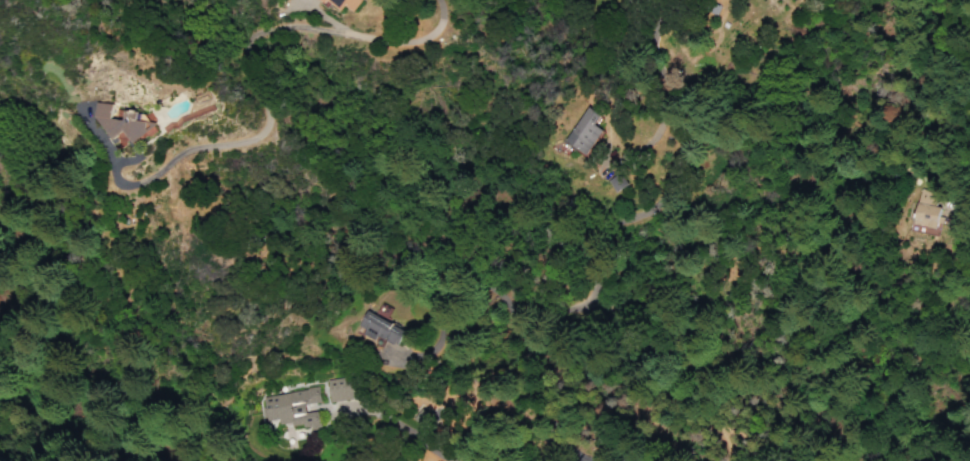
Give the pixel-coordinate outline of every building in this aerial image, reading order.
[(363,0),(312,0),(346,24),(363,0)] [(94,104),(91,119),(110,144),(123,134),(132,147),(161,122),(138,121),(140,112),(126,110),(124,121),(110,119),(113,105),(94,104)] [(558,143),(590,163),(614,125),(582,105),(558,143)] [(612,192),(625,186),(619,172),(606,179),(612,192)] [(907,230),(938,236),(944,206),(932,204),(934,192),(916,188),(907,230)] [(411,333),(367,312),(353,342),(396,363),(411,333)] [(262,401),(267,438),(328,430),(326,416),(364,411),(359,376),(320,381),(322,393),(262,401)]
